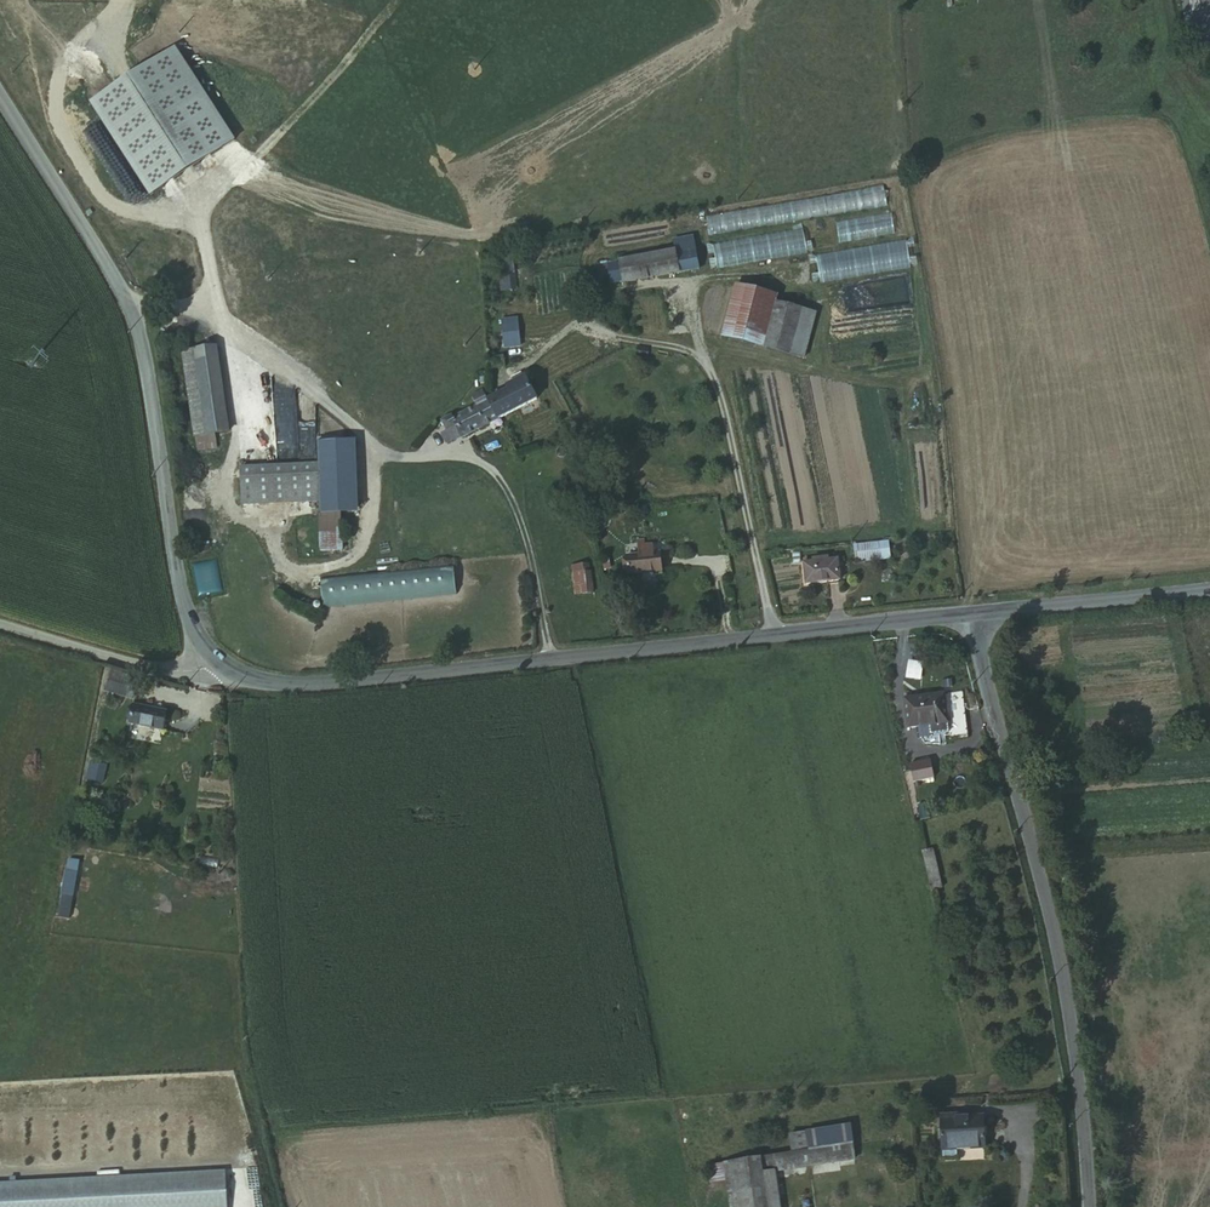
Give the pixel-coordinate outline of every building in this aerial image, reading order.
[(231,143),(172,51),(87,105),(146,197),(231,143)] [(802,229),(714,246),(719,270),(806,254),(802,229)] [(819,258),(824,285),(911,269),(906,241),(819,258)] [(690,246),(670,251),(674,275),(694,271),(690,246)] [(674,275),(670,251),(614,260),(615,263),(603,265),(606,283),(617,281),(618,285),(674,275)] [(507,255),(489,258),(490,271),(510,268),(507,255)] [(763,293),(732,284),(718,337),(791,357),(805,307),(774,299),(763,293)] [(519,317),(502,319),(506,349),(523,347),(519,317)] [(213,347),(179,351),(189,436),(221,432),(213,347)] [(891,366),(892,379),(913,376),(912,365),(891,366)] [(484,401),(493,419),(531,399),(519,377),(502,388),(503,391),(484,401)] [(484,401),(479,390),(469,396),(473,406),(450,418),(449,415),(437,420),(447,441),(456,436),(457,438),(460,436),(493,419),(484,401)] [(314,438),(315,463),(315,500),(317,550),(337,549),(335,429),(323,429),(324,437),(314,438)] [(279,457),(299,458),(299,450),(280,448),(279,457)] [(315,463),(269,464),(269,501),(315,500),(315,463)] [(269,501),(269,464),(239,465),(240,502),(269,501)] [(641,549),(640,540),(631,541),(632,550),(641,549)] [(852,547),(854,564),(888,561),(886,544),(852,547)] [(641,556),(641,549),(632,550),(632,556),(620,558),(621,578),(658,575),(655,554),(648,555),(641,556)] [(836,561),(802,563),(804,584),(837,581),(836,561)] [(450,562),(317,577),(320,607),(453,591),(450,562)] [(583,565),(569,567),(574,596),(590,593),(587,573),(584,573),(583,565)] [(415,613),(388,616),(389,626),(416,622),(415,613)] [(110,669),(106,695),(135,699),(139,673),(110,669)] [(966,693),(950,694),(950,699),(951,726),(951,736),(968,735),(966,693)] [(950,699),(901,700),(903,728),(951,726),(950,699)] [(161,732),(164,713),(130,706),(127,727),(161,732)] [(90,764),(89,783),(105,784),(106,765),(90,764)] [(923,860),(933,859),(928,839),(919,841),(923,860)] [(69,858),(58,917),(69,919),(80,860),(69,858)] [(923,860),(928,879),(936,877),(933,859),(923,860)] [(989,1148),(987,1117),(969,1118),(969,1115),(942,1116),(943,1160),(959,1160),(960,1149),(989,1148)] [(801,1133),(804,1151),(849,1144),(846,1126),(801,1133)] [(785,1137),(787,1155),(802,1153),(800,1134),(785,1137)] [(848,1145),(833,1148),(834,1165),(850,1163),(848,1145)] [(787,1155),(755,1159),(757,1176),(769,1174),(834,1165),(833,1148),(802,1153),(787,1155)] [(755,1159),(744,1161),(746,1177),(754,1176),(757,1176),(755,1159)] [(744,1161),(703,1168),(705,1183),(720,1181),(746,1177),(744,1161)] [(0,1184),(0,1206),(228,1206),(226,1170),(0,1184)] [(769,1174),(757,1176),(754,1176),(758,1206),(774,1206),(769,1174)] [(720,1181),(723,1206),(758,1206),(754,1176),(746,1177),(720,1181)]
